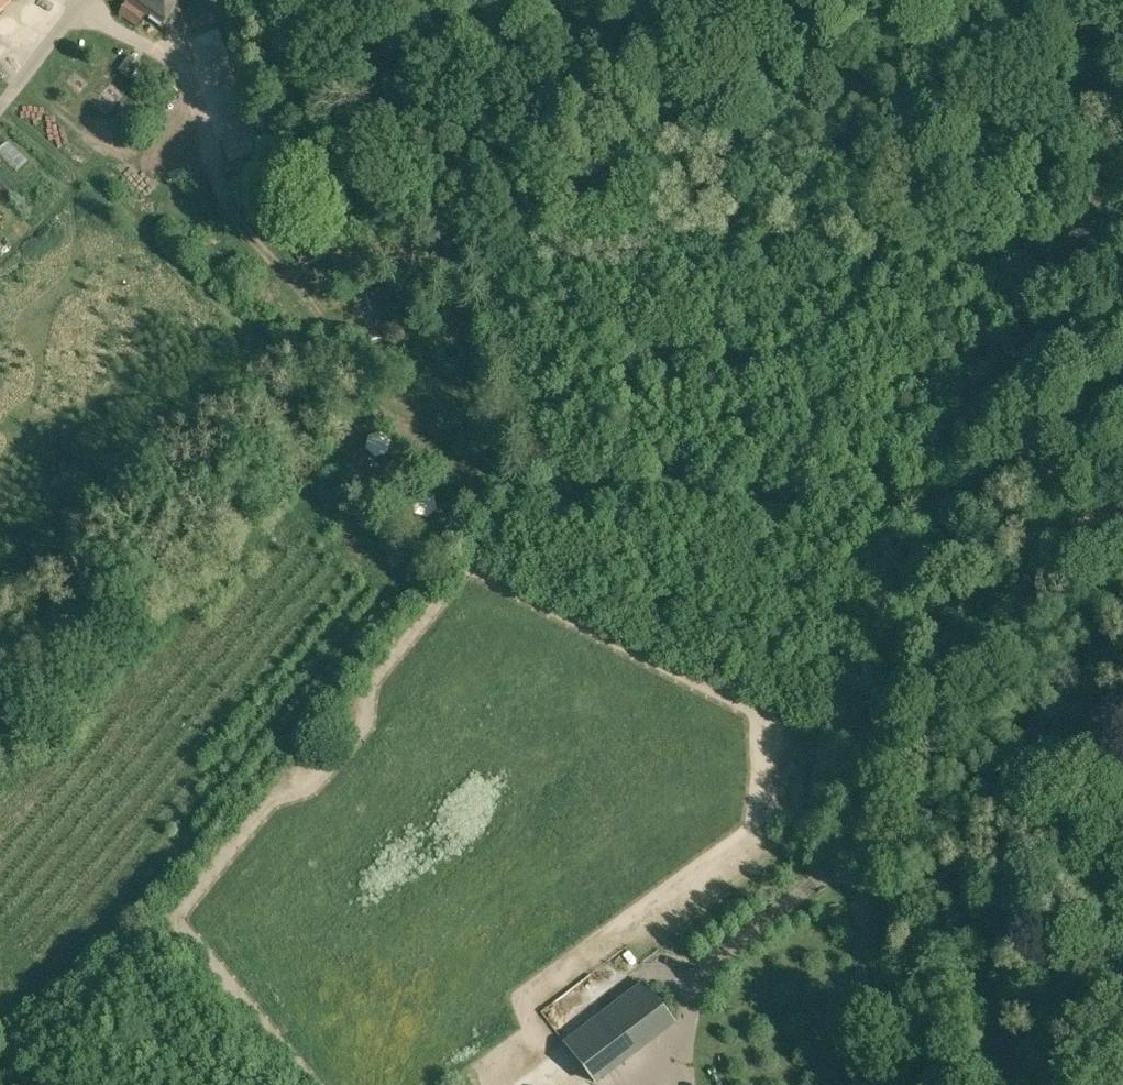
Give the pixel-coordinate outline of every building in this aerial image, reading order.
[(14,0),(0,0),(0,13),(14,0)] [(161,29),(182,0),(123,0),(127,2),(119,14),(138,27),(145,17),(161,29)] [(118,71),(130,80),(142,64),(129,55),(118,71)] [(264,300),(281,309),(286,299),(269,290),(264,300)] [(594,1084),(599,1084),(677,1025),(672,1019),(643,980),(562,1042),(594,1084)] [(568,1037),(578,1028),(567,1015),(557,1024),(568,1037)]
